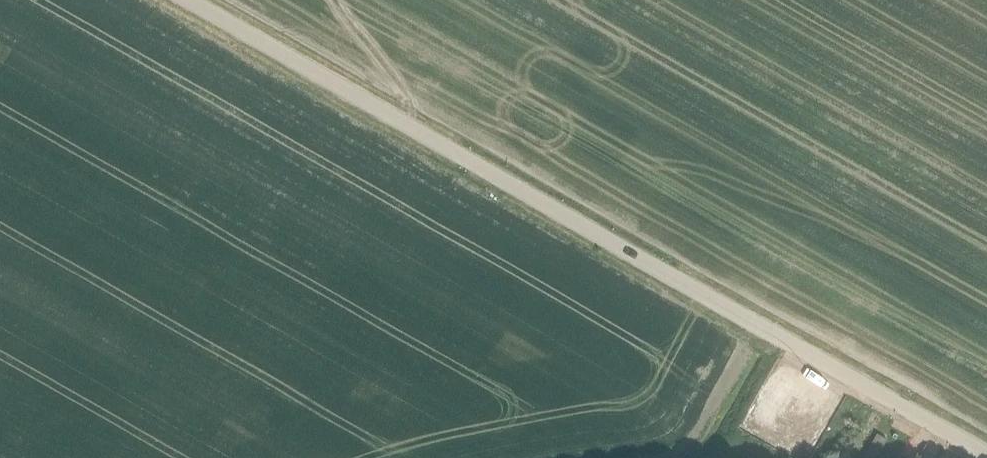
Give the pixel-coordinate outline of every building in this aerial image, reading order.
[(876,435),(868,451),(878,456),(887,440),(876,435)]
